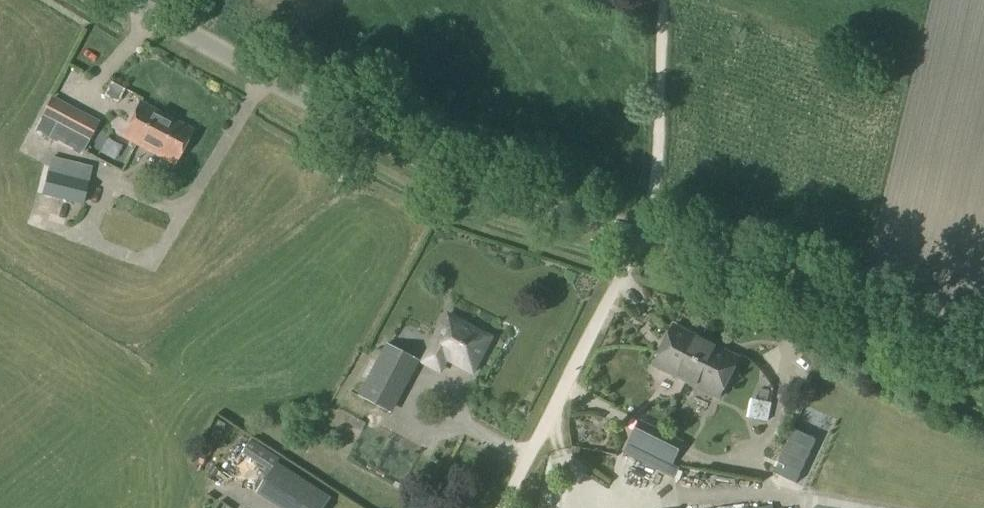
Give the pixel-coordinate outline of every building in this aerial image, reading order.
[(86,144),(98,122),(51,97),(39,119),(86,144)] [(174,164),(192,130),(140,103),(122,137),(174,164)] [(82,205),(91,167),(51,157),(41,195),(82,205)] [(474,373),(493,338),(449,314),(430,350),(474,373)] [(687,381),(707,342),(675,326),(654,365),(687,381)] [(707,342),(687,381),(720,398),(740,358),(707,342)] [(386,344),(377,361),(411,379),(421,362),(386,344)] [(670,464),(676,454),(682,442),(638,419),(633,431),(627,441),(670,464)] [(331,499),(277,463),(280,459),(250,440),(241,453),(270,472),(258,490),(285,507),(325,507),(331,499)] [(801,475),(777,463),(771,476),(795,487),(801,475)] [(382,479),(385,473),(368,464),(365,471),(382,479)]
